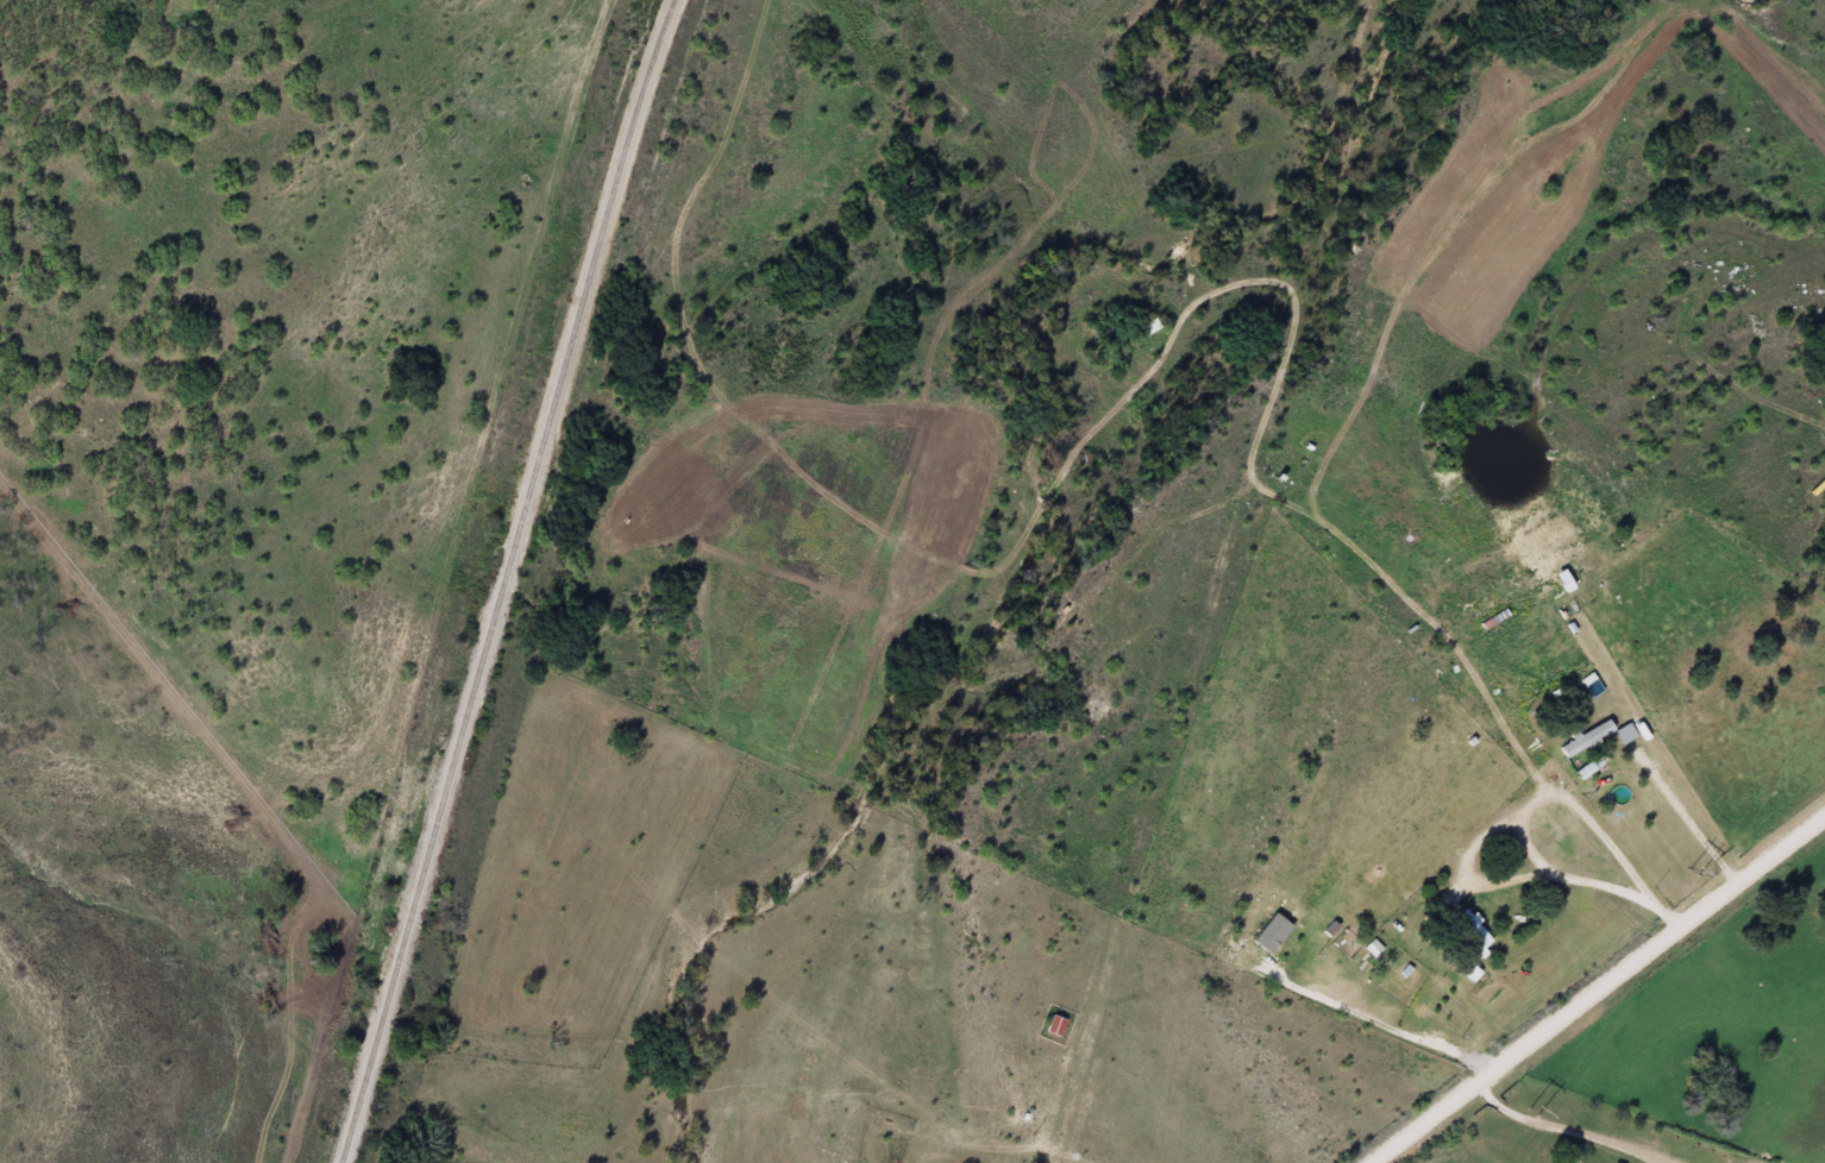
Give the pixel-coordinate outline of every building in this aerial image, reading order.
[(1608,730),(1561,759),(1553,746),(1600,716),(1608,730)] [(1488,937),(1469,955),(1441,924),(1461,906),(1488,937)] [(1060,1019),(1054,1036),(1040,1031),(1046,1013),(1060,1019)]
